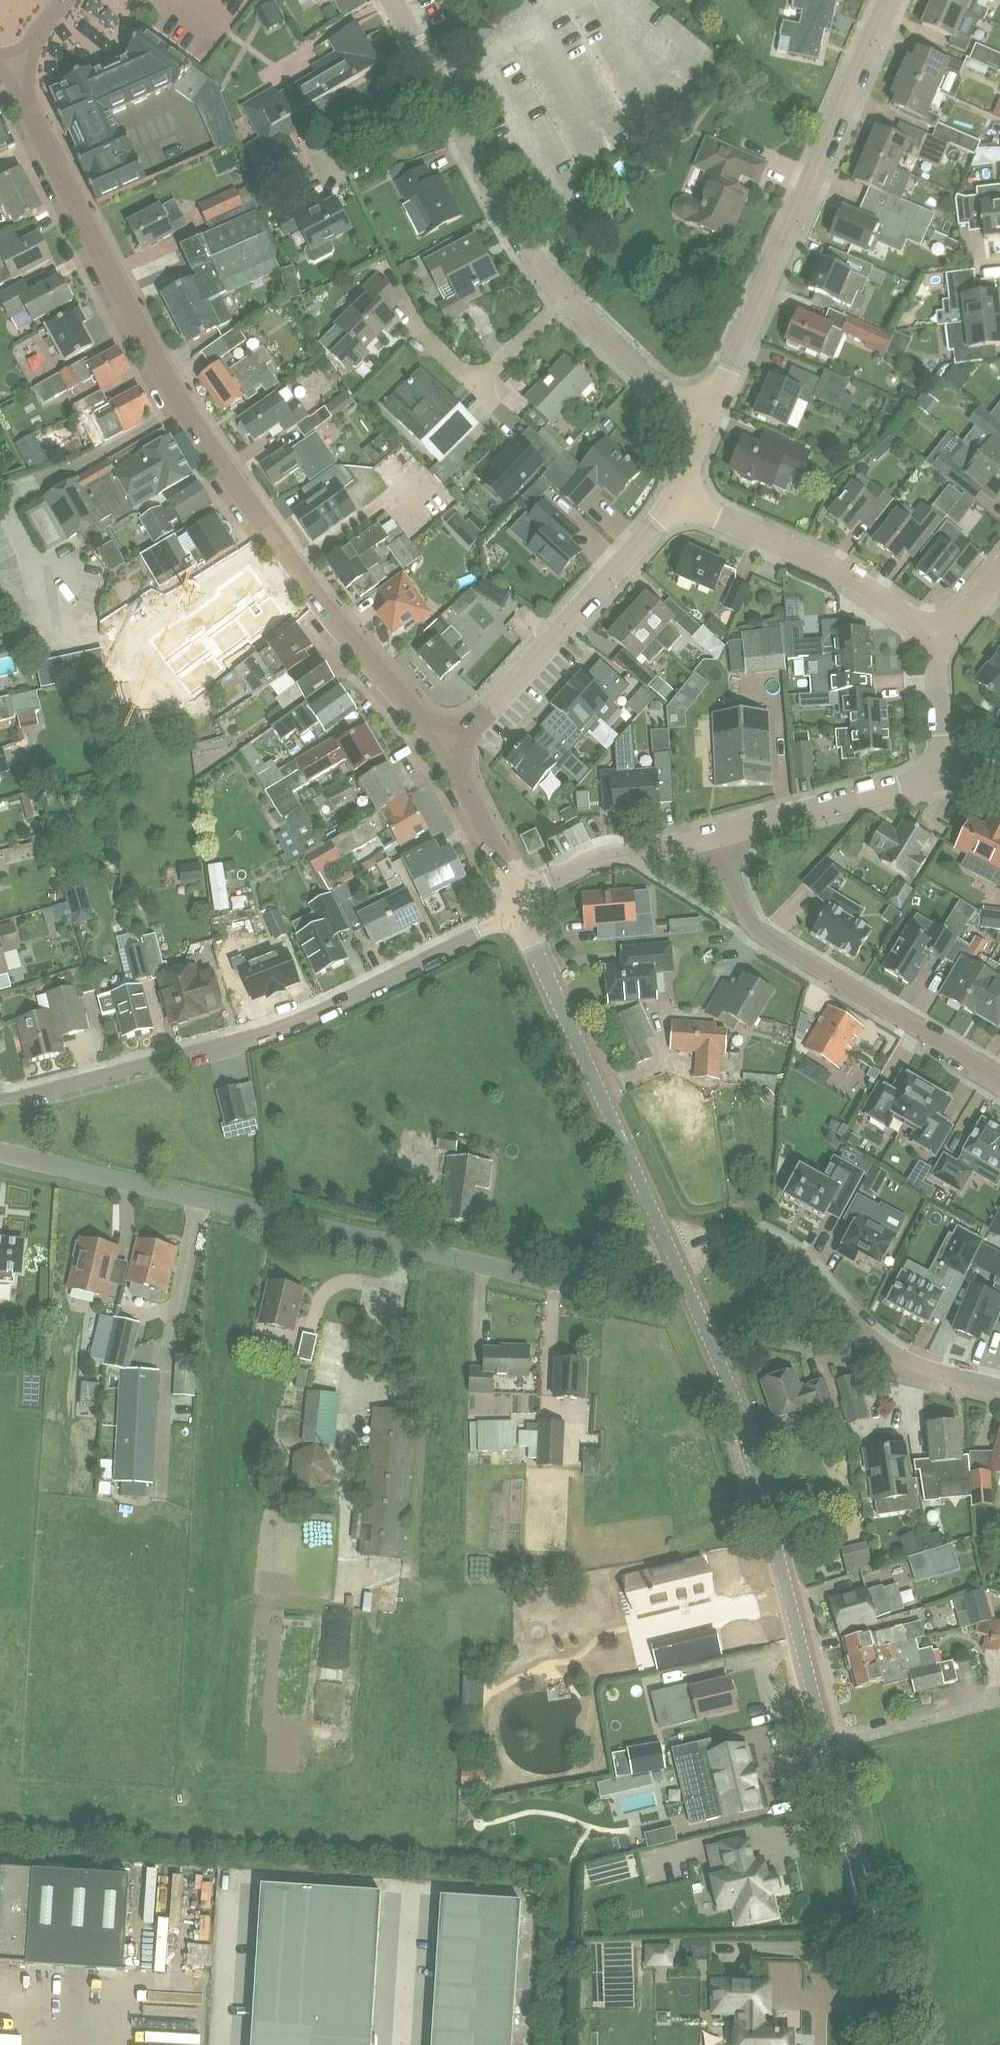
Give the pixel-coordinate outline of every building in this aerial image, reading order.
[(272,0),(268,0),(259,5),(261,8),(256,11),(267,30),(286,20),(275,0),(274,0),(272,1),(272,0)] [(369,5),(366,0),(336,0),(334,1),(344,19),(369,5)] [(837,2),(829,0),(794,0),(793,9),(803,11),(800,24),(825,30),(831,32),(837,2)] [(984,17),(943,0),(933,0),(923,24),(953,38),(962,19),(980,27),(984,17)] [(984,17),(988,10),(979,6),(981,0),(943,0),(984,17)] [(486,40),(495,31),(479,17),(471,26),(486,40)] [(819,60),(825,30),(800,24),(784,21),(781,37),(790,39),(788,53),(819,60)] [(324,114),(317,102),(381,64),(357,23),(335,36),(346,56),(319,72),(321,75),(275,102),(269,93),(245,107),(263,138),(249,146),(265,173),(298,155),(287,136),(324,114)] [(478,48),(486,40),(471,26),(463,34),(478,48)] [(67,86),(52,92),(59,107),(55,109),(66,134),(70,132),(71,133),(79,151),(75,153),(98,204),(147,182),(124,131),(120,133),(119,133),(111,115),(149,98),(173,87),(198,106),(218,150),(239,141),(219,86),(199,72),(144,32),(144,33),(128,55),(131,57),(92,74),(91,71),(65,82),(67,86)] [(470,57),(478,48),(463,34),(455,43),(470,57)] [(976,44),(970,58),(999,71),(999,54),(976,44)] [(944,61),(918,49),(913,60),(908,58),(900,76),(937,91),(947,70),(959,76),(965,64),(946,56),(944,61)] [(969,68),(985,75),(988,67),(999,72),(999,71),(970,58),(970,59),(967,58),(964,66),(969,68)] [(739,85),(745,84),(748,80),(747,74),(742,72),(737,73),(734,77),(735,82),(739,85)] [(978,149),(981,142),(939,123),(941,118),(928,112),(937,91),(900,76),(893,93),(898,96),(894,106),(920,118),(918,121),(936,129),(933,136),(975,155),(976,155),(978,149)] [(9,150),(2,132),(5,131),(0,119),(0,154),(9,150)] [(925,134),(900,122),(895,136),(878,129),(867,155),(897,167),(903,153),(940,169),(944,159),(950,162),(951,160),(920,147),(925,134)] [(975,155),(933,136),(933,137),(925,134),(920,147),(951,160),(954,153),(963,157),(961,162),(970,166),(975,155)] [(759,181),(766,164),(708,139),(696,166),(714,174),(701,204),(696,202),(690,200),(684,199),(678,202),(676,207),(677,213),(682,218),(688,220),(728,238),(747,194),(732,187),(738,172),(759,181)] [(971,166),(999,162),(999,148),(978,149),(976,155),(971,166)] [(864,201),(888,211),(894,197),(886,193),(897,167),(867,155),(856,180),(870,187),(864,201)] [(390,168),(394,177),(408,170),(404,163),(390,168)] [(434,181),(426,167),(398,182),(408,201),(414,198),(432,232),(462,216),(442,177),(434,181)] [(21,170),(0,182),(0,208),(6,205),(16,223),(42,209),(21,170)] [(966,198),(958,196),(957,200),(960,226),(970,225),(968,211),(982,210),(985,239),(999,237),(999,185),(977,188),(978,197),(966,198)] [(245,207),(236,187),(199,204),(207,225),(245,207)] [(334,202),(322,208),(316,196),(299,204),(276,217),(286,234),(300,227),(310,246),(305,248),(304,254),(308,262),(314,264),(332,255),(333,249),(329,240),(349,230),(334,202)] [(894,197),(888,211),(929,229),(935,214),(894,197)] [(167,220),(161,207),(129,224),(143,250),(174,234),(173,233),(188,225),(181,213),(167,220)] [(876,223),(858,215),(843,209),(832,236),(875,254),(881,240),(881,239),(881,238),(871,233),(876,223)] [(929,229),(888,211),(882,225),(904,235),(903,239),(921,247),(926,235),(933,239),(936,232),(929,229)] [(202,238),(182,247),(194,273),(213,264),(221,282),(226,293),(280,269),(275,257),(277,257),(257,213),(256,214),(215,232),(202,238)] [(38,235),(6,252),(0,241),(0,285),(14,278),(51,260),(38,235)] [(485,261),(473,238),(427,263),(440,287),(450,281),(459,297),(442,306),(451,323),(469,313),(464,305),(479,296),(475,289),(497,277),(487,259),(485,261)] [(946,247),(957,251),(960,243),(949,239),(946,247)] [(886,274),(873,268),(874,266),(849,255),(843,268),(822,259),(809,288),(851,306),(858,291),(862,293),(869,279),(882,284),(886,274)] [(416,266),(413,260),(397,268),(403,280),(412,275),(409,270),(416,266)] [(972,284),(976,283),(975,273),(947,276),(951,313),(965,312),(966,323),(999,320),(999,311),(998,294),(974,297),(972,284)] [(220,297),(210,277),(197,284),(194,279),(163,295),(176,319),(207,304),(220,297)] [(357,369),(363,364),(363,361),(362,360),(368,353),(363,349),(394,318),(388,312),(400,299),(378,277),(355,299),(359,303),(337,325),(350,337),(332,355),(349,372),(353,368),(354,369),(357,369)] [(0,297),(0,299),(11,318),(25,310),(32,323),(73,300),(61,278),(32,295),(25,283),(0,297)] [(302,297),(298,282),(284,285),(288,300),(302,297)] [(207,304),(176,319),(188,344),(219,328),(233,321),(220,297),(207,304)] [(66,362),(94,346),(83,325),(88,322),(81,308),(46,327),(52,338),(46,341),(50,350),(57,346),(66,362)] [(793,327),(787,340),(789,341),(788,345),(799,350),(800,346),(821,355),(821,354),(833,327),(799,313),(797,316),(794,315),(789,326),(793,327)] [(893,335),(848,316),(842,331),(841,332),(845,334),(867,343),(865,347),(885,355),(893,335)] [(980,348),(999,346),(999,320),(966,323),(948,326),(951,352),(955,351),(957,365),(982,362),(980,348)] [(228,354),(247,340),(238,327),(219,340),(228,354)] [(212,395),(269,356),(264,347),(229,371),(224,364),(201,380),(212,395)] [(129,370),(118,350),(92,365),(88,359),(59,374),(35,387),(42,400),(66,387),(68,391),(95,377),(103,391),(120,382),(118,377),(129,370)] [(267,393),(280,383),(266,363),(272,359),(269,356),(212,395),(223,411),(245,396),(248,400),(258,394),(256,390),(262,386),(267,393)] [(551,423),(591,382),(566,358),(526,398),(551,423)] [(823,379),(798,368),(791,385),(772,376),(756,413),(787,427),(802,391),(816,397),(815,397),(839,408),(849,412),(855,398),(845,394),(851,380),(827,370),(823,379)] [(922,368),(916,377),(926,384),(932,375),(922,368)] [(441,461),(476,426),(422,371),(386,407),(441,461)] [(310,418),(288,388),(241,421),(243,423),(241,424),(240,428),(245,435),(249,436),(251,435),(256,442),(281,424),(288,433),(297,427),(310,418)] [(913,406),(918,394),(905,388),(899,400),(913,406)] [(151,410),(140,390),(113,404),(110,399),(92,409),(101,425),(116,417),(124,431),(142,422),(139,417),(151,410)] [(339,398),(345,408),(354,402),(347,391),(338,398),(339,398)] [(885,414),(896,418),(900,408),(889,404),(885,414)] [(310,418),(297,427),(303,435),(305,437),(333,417),(326,407),(310,418)] [(999,424),(981,409),(973,419),(992,434),(992,433),(999,424)] [(607,419),(601,425),(608,431),(613,425),(607,419)] [(130,499),(187,467),(165,429),(143,442),(44,498),(47,503),(26,515),(46,550),(47,552),(68,540),(114,514),(117,519),(135,508),(130,499)] [(551,429),(542,438),(560,456),(569,446),(551,429)] [(31,471),(49,461),(35,433),(16,443),(31,471)] [(288,447),(261,466),(275,486),(300,468),(310,482),(338,463),(317,433),(291,451),(288,447)] [(547,469),(560,456),(542,438),(541,437),(530,450),(518,439),(480,479),(505,502),(542,463),(547,469)] [(996,437),(980,456),(980,457),(999,473),(999,440),(996,437)] [(554,465),(543,477),(576,508),(587,496),(600,481),(617,497),(639,472),(630,463),(631,461),(606,439),(582,466),(571,479),(554,465)] [(744,439),(731,469),(743,474),(742,476),(743,478),(753,483),(756,482),(757,480),(772,486),(786,492),(795,470),(802,473),(810,453),(784,441),(778,454),(759,446),(744,439)] [(880,445),(871,453),(878,460),(886,453),(880,445)] [(982,492),(994,503),(999,495),(999,473),(980,457),(980,456),(965,445),(949,465),(941,459),(934,468),(952,483),(966,494),(975,501),(982,492)] [(444,484),(456,472),(446,462),(434,475),(444,484)] [(310,503),(294,514),(314,542),(358,512),(342,489),(354,481),(345,467),(336,467),(302,490),(310,503)] [(543,496),(550,488),(540,479),(533,487),(543,496)] [(183,523),(211,505),(198,484),(170,502),(172,506),(164,511),(161,507),(140,519),(155,543),(156,543),(157,546),(175,536),(173,533),(175,531),(170,523),(179,518),(183,523)] [(854,485),(829,515),(851,532),(859,522),(870,531),(877,522),(894,501),(876,486),(868,496),(854,485)] [(949,486),(943,495),(956,505),(962,498),(963,497),(949,486)] [(956,505),(948,516),(959,525),(975,505),(964,496),(963,497),(962,498),(956,505)] [(538,540),(530,548),(540,557),(538,560),(538,564),(543,569),(547,569),(550,566),(560,576),(581,553),(570,543),(580,533),(572,526),(546,501),(530,518),(539,526),(532,534),(538,540)] [(913,560),(924,546),(943,523),(930,512),(923,520),(916,514),(909,522),(899,514),(875,543),(896,560),(903,552),(913,560)] [(484,535),(469,520),(466,523),(458,514),(447,524),(470,549),(484,535)] [(175,536),(157,546),(158,546),(141,556),(154,578),(160,589),(185,574),(206,562),(208,565),(235,547),(229,537),(230,532),(226,526),(221,525),(216,516),(188,534),(185,529),(175,536)] [(950,590),(979,555),(962,542),(967,536),(948,521),(936,537),(942,541),(917,573),(935,587),(940,581),(950,590)] [(337,574),(373,550),(387,540),(388,538),(378,523),(326,560),(337,574)] [(406,534),(402,528),(388,538),(387,540),(391,545),(388,548),(404,569),(422,557),(406,534)] [(689,548),(688,551),(686,550),(683,551),(679,559),(681,562),(683,563),(677,577),(713,592),(726,564),(689,548)] [(382,562),(373,550),(337,574),(347,589),(353,585),(362,597),(379,585),(370,572),(378,565),(382,562)] [(184,613),(148,640),(191,697),(227,670),(219,661),(249,638),(251,641),(287,614),(250,564),(249,565),(214,591),(216,594),(186,616),(184,613)] [(406,630),(420,621),(417,617),(424,612),(420,606),(423,603),(414,590),(415,589),(404,573),(379,591),(389,606),(378,613),(393,634),(403,627),(406,630)] [(740,614),(752,587),(735,580),(723,607),(740,614)] [(469,591),(458,601),(464,608),(475,597),(469,591)] [(647,596),(628,616),(664,649),(668,653),(682,637),(669,625),(673,620),(661,609),(647,596)] [(697,634),(702,628),(682,610),(673,620),(674,621),(693,639),(697,634)] [(722,638),(730,630),(713,615),(705,623),(722,638)] [(452,628),(451,627),(442,616),(419,637),(428,649),(420,656),(441,680),(460,663),(459,661),(469,652),(459,641),(462,638),(452,627),(452,628)] [(628,616),(611,636),(625,648),(637,660),(638,659),(641,656),(650,664),(664,649),(628,616)] [(806,658),(824,657),(836,656),(836,657),(872,655),(871,631),(841,633),(840,621),(822,622),(823,640),(804,641),(805,658),(806,658)] [(254,697),(308,659),(304,653),(311,647),(297,628),(271,646),(271,647),(259,656),(267,667),(256,674),(259,679),(247,688),(254,697)] [(747,676),(786,672),(782,629),(742,634),(747,676)] [(746,672),(743,642),(734,643),(730,643),(734,673),(746,672)] [(977,682),(999,700),(999,652),(977,682)] [(872,691),(872,677),(874,677),(872,655),(836,657),(836,656),(824,657),(819,660),(820,677),(813,677),(815,695),(828,694),(839,693),(848,692),(853,692),(872,691)] [(269,715),(277,726),(288,718),(303,707),(299,700),(305,696),(307,698),(334,679),(318,658),(291,677),(297,686),(278,699),(283,705),(269,715)] [(639,660),(638,659),(637,660),(626,672),(648,688),(648,687),(658,678),(639,660)] [(581,673),(566,690),(605,725),(606,724),(619,710),(614,705),(630,687),(600,660),(586,677),(581,673)] [(664,700),(673,690),(658,678),(650,687),(664,700)] [(288,718),(277,726),(272,729),(282,743),(284,742),(297,733),(301,739),(315,729),(320,737),(356,711),(339,686),(309,707),(307,704),(303,707),(288,718)] [(634,699),(646,709),(656,698),(644,688),(634,699)] [(136,690),(110,693),(112,712),(137,710),(136,690)] [(620,737),(606,724),(605,725),(566,690),(551,706),(556,710),(540,727),(543,730),(544,729),(575,757),(594,737),(608,750),(620,737)] [(872,691),(853,692),(848,692),(839,693),(841,719),(851,719),(852,730),(889,728),(887,704),(878,704),(877,691),(872,691)] [(15,718),(10,696),(0,699),(0,722),(15,718)] [(652,702),(650,709),(659,712),(661,704),(652,702)] [(17,715),(20,725),(38,720),(35,710),(17,715)] [(717,786),(771,784),(768,711),(714,713),(717,786)] [(635,772),(636,771),(632,724),(615,749),(617,773),(601,774),(605,812),(614,812),(614,814),(638,812),(635,772)] [(382,755),(367,728),(353,735),(350,730),(294,763),(293,762),(279,770),(285,779),(265,790),(273,804),(310,783),(348,761),(354,771),(382,755)] [(890,752),(889,728),(852,730),(835,731),(836,750),(841,749),(841,761),(854,760),(854,754),(890,752)] [(575,757),(544,729),(543,730),(532,742),(528,738),(506,762),(519,773),(517,776),(525,783),(534,791),(535,789),(553,771),(558,775),(575,757)] [(812,742),(809,743),(808,733),(794,734),(794,744),(792,744),(796,780),(815,778),(812,742)] [(411,761),(427,752),(422,743),(406,752),(411,761)] [(10,772),(2,748),(0,749),(0,775),(10,772)] [(671,753),(654,754),(655,770),(636,771),(635,772),(638,812),(661,810),(660,804),(674,803),(671,753)] [(265,790),(285,779),(279,770),(276,765),(273,760),(254,773),(256,777),(265,790)] [(378,813),(407,796),(389,766),(358,784),(367,798),(369,797),(378,813)] [(323,818),(358,799),(347,780),(323,793),(324,794),(312,800),(323,818)] [(407,796),(378,813),(349,829),(350,831),(325,845),(307,856),(317,872),(316,873),(313,874),(321,888),(325,894),(333,890),(344,884),(377,865),(377,864),(375,859),(333,882),(326,868),(360,848),(360,849),(378,838),(385,850),(398,843),(401,847),(424,833),(427,831),(407,796)] [(302,806),(283,817),(306,856),(307,856),(325,845),(302,806)] [(561,813),(567,823),(577,817),(572,807),(561,813)] [(276,821),(282,832),(276,835),(281,843),(279,845),(285,853),(280,856),(286,866),(304,856),(288,828),(283,818),(276,821)] [(999,822),(997,826),(988,822),(986,827),(972,820),(957,849),(984,862),(980,871),(995,879),(993,883),(999,887),(999,823),(999,822)] [(924,859),(938,836),(912,822),(904,836),(894,830),(879,852),(890,858),(887,863),(912,878),(915,871),(919,874),(927,861),(924,859)] [(530,854),(543,847),(536,831),(522,838),(530,854)] [(437,857),(431,845),(402,859),(418,891),(421,899),(464,877),(450,850),(437,857)] [(112,858),(119,857),(118,846),(106,847),(107,852),(112,858)] [(391,890),(379,896),(383,904),(397,933),(421,922),(408,896),(418,891),(402,859),(393,864),(389,857),(377,864),(377,865),(391,890)] [(819,898),(841,875),(825,860),(803,883),(819,898)] [(202,864),(187,866),(189,885),(204,883),(202,864)] [(68,900),(86,895),(81,879),(64,884),(68,900)] [(885,900),(900,909),(912,890),(899,881),(895,888),(893,887),(885,900)] [(356,908),(344,884),(333,890),(349,923),(360,918),(374,945),(397,933),(383,904),(379,896),(356,908)] [(585,894),(584,894),(586,928),(588,928),(587,927),(598,926),(614,925),(615,940),(655,937),(653,914),(651,915),(635,916),(633,893),(633,890),(632,891),(585,895),(585,894)] [(850,903),(836,894),(812,935),(813,935),(853,959),(853,960),(854,960),(872,931),(871,930),(871,931),(843,914),(850,903)] [(349,931),(343,919),(331,895),(312,905),(322,925),(299,936),(318,974),(346,959),(336,938),(349,931)] [(67,921),(75,919),(70,903),(44,912),(48,925),(67,919),(67,921)] [(894,926),(895,925),(902,914),(890,906),(889,908),(882,918),(894,926)] [(966,926),(980,927),(999,930),(999,914),(983,912),(977,910),(966,926)] [(267,917),(266,917),(276,939),(289,934),(279,912),(267,917)] [(671,921),(672,934),(702,932),(701,919),(671,921)] [(12,986),(2,952),(19,947),(13,924),(0,928),(0,989),(12,986)] [(908,928),(883,969),(911,986),(930,954),(942,961),(957,937),(935,924),(926,939),(908,928)] [(133,981),(152,977),(143,945),(133,933),(126,926),(120,928),(126,949),(125,949),(133,981)] [(190,1019),(197,1017),(185,970),(171,974),(167,962),(164,963),(156,934),(141,937),(143,945),(152,977),(152,980),(161,978),(173,1023),(176,1022),(179,1026),(189,1023),(190,1019)] [(942,995),(963,1008),(991,962),(981,956),(987,944),(976,938),(942,995)] [(607,970),(610,1002),(657,998),(655,971),(672,969),(670,946),(637,949),(639,967),(623,968),(607,970)] [(267,995),(269,999),(285,992),(283,989),(299,983),(287,951),(269,958),(267,952),(243,961),(242,958),(232,962),(237,975),(243,973),(254,1000),(267,995)] [(999,967),(991,962),(963,1008),(983,1020),(993,1003),(997,1006),(999,1000),(999,966),(999,967)] [(27,1060),(63,1051),(60,1036),(88,1029),(81,1000),(86,998),(85,995),(97,991),(89,965),(71,971),(75,985),(76,988),(48,995),(52,1010),(17,1019),(27,1060)] [(197,975),(195,968),(185,970),(197,1017),(207,1014),(207,1012),(222,1008),(212,972),(197,975)] [(747,976),(738,990),(726,982),(720,993),(708,1012),(734,1028),(738,1020),(751,1028),(773,992),(747,976)] [(153,1028),(142,986),(113,994),(114,996),(98,999),(103,1015),(118,1012),(124,1036),(153,1028)] [(997,1006),(993,1003),(983,1020),(998,1029),(999,1026),(999,1000),(997,1006)] [(838,1073),(841,1068),(865,1027),(829,1005),(805,1047),(836,1065),(833,1070),(838,1073)] [(645,1042),(630,1010),(613,1018),(636,1065),(652,1057),(645,1042)] [(726,1053),(727,1030),(716,1029),(716,1024),(673,1021),(671,1049),(698,1051),(696,1077),(720,1079),(720,1071),(729,1072),(738,1072),(739,1059),(739,1054),(731,1053),(726,1053)] [(867,1076),(871,1079),(869,1082),(873,1085),(880,1072),(872,1067),(867,1076)] [(921,1079),(907,1071),(905,1075),(903,1073),(892,1092),(880,1085),(863,1114),(876,1121),(879,1116),(884,1114),(905,1126),(927,1088),(919,1083),(921,1079)] [(778,1083),(778,1076),(742,1074),(742,1080),(778,1083)] [(813,1093),(861,1118),(866,1107),(818,1083),(813,1093)] [(240,1087),(219,1092),(227,1124),(222,1126),(226,1140),(259,1131),(258,1117),(248,1119),(240,1087)] [(935,1092),(927,1088),(905,1126),(928,1140),(923,1149),(935,1156),(952,1127),(940,1120),(951,1101),(949,1100),(951,1096),(937,1088),(935,1092)] [(766,1104),(775,1096),(768,1089),(760,1098),(766,1104)] [(843,1110),(834,1125),(849,1133),(858,1118),(843,1110)] [(983,1119),(964,1151),(965,1152),(958,1164),(944,1155),(931,1177),(961,1194),(974,1173),(973,1172),(980,1160),(999,1172),(999,1130),(983,1119)] [(457,1151),(459,1136),(439,1133),(437,1149),(457,1151)] [(848,1133),(844,1142),(854,1148),(859,1139),(848,1133)] [(489,1188),(492,1162),(448,1157),(440,1219),(479,1224),(483,1188),(489,1188)] [(845,1207),(863,1174),(835,1159),(824,1180),(801,1167),(798,1171),(794,1169),(788,1180),(792,1182),(785,1196),(824,1217),(833,1200),(845,1207)] [(907,1185),(919,1192),(924,1183),(932,1169),(920,1162),(907,1185)] [(873,1168),(862,1189),(876,1197),(887,1176),(873,1168)] [(924,1183),(919,1192),(930,1198),(935,1190),(924,1183)] [(880,1265),(881,1263),(898,1231),(872,1217),(877,1206),(857,1195),(844,1219),(855,1225),(840,1253),(854,1261),(858,1254),(875,1263),(880,1265)] [(988,1231),(999,1237),(999,1208),(988,1231)] [(25,1241),(0,1239),(0,1283),(15,1285),(16,1273),(22,1274),(25,1241)] [(176,1248),(166,1246),(165,1242),(154,1239),(152,1243),(139,1240),(129,1281),(166,1289),(176,1248)] [(74,1257),(77,1258),(70,1288),(107,1297),(119,1249),(82,1240),(81,1244),(78,1243),(74,1257)] [(999,1311),(999,1266),(993,1284),(997,1286),(992,1297),(974,1290),(957,1329),(961,1331),(958,1337),(971,1342),(973,1336),(976,1337),(977,1334),(985,1317),(995,1322),(999,1311)] [(952,1299),(964,1277),(949,1269),(937,1291),(903,1272),(887,1301),(927,1322),(942,1293),(952,1299)] [(292,1330),(302,1289),(271,1282),(261,1323),(292,1330)] [(94,1362),(105,1364),(114,1320),(104,1317),(101,1317),(92,1361),(94,1362)] [(114,1320),(105,1364),(122,1368),(122,1369),(115,1481),(123,1482),(153,1483),(159,1371),(129,1369),(133,1348),(134,1348),(140,1324),(115,1318),(114,1320)] [(311,1362),(317,1336),(303,1333),(297,1359),(311,1362)] [(528,1376),(529,1346),(511,1346),(511,1349),(485,1348),(484,1368),(471,1368),(470,1392),(492,1393),(492,1375),(528,1376)] [(195,1397),(198,1357),(176,1356),(174,1395),(195,1397)] [(585,1399),(587,1361),(557,1360),(555,1398),(585,1399)] [(305,1390),(309,1372),(300,1370),(296,1388),(305,1390)] [(799,1388),(794,1370),(763,1381),(775,1419),(811,1406),(816,1421),(835,1415),(824,1380),(799,1388)] [(868,1419),(854,1374),(836,1379),(843,1401),(840,1402),(848,1425),(868,1419)] [(338,1433),(341,1407),(342,1395),(308,1391),(301,1442),(315,1443),(295,1452),(292,1475),(311,1490),(332,1480),(335,1457),(317,1444),(333,1445),(334,1433),(338,1433)] [(417,1413),(374,1409),(374,1411),(365,1410),(363,1429),(372,1430),(370,1452),(362,1451),(360,1467),(369,1468),(365,1506),(355,1505),(351,1546),(361,1547),(361,1554),(403,1558),(417,1413)] [(479,1452),(514,1451),(513,1421),(478,1422),(479,1438),(479,1452)] [(529,1459),(538,1460),(537,1466),(562,1468),(564,1423),(540,1422),(539,1424),(527,1423),(527,1432),(539,1433),(538,1447),(529,1447),(529,1459)] [(934,1469),(919,1470),(925,1503),(937,1501),(936,1489),(972,1486),(972,1473),(971,1470),(970,1470),(969,1456),(962,1457),(959,1422),(928,1424),(931,1462),(934,1462),(934,1469)] [(972,1473),(972,1486),(973,1496),(974,1505),(995,1504),(999,1485),(999,1437),(993,1471),(972,1473)] [(867,1468),(873,1467),(875,1478),(870,1479),(873,1500),(877,1500),(879,1516),(921,1510),(919,1494),(917,1477),(912,1478),(907,1444),(870,1449),(864,1450),(867,1468)] [(602,1469),(603,1450),(584,1449),(583,1468),(602,1469)] [(147,1483),(123,1482),(122,1496),(146,1497),(147,1483)] [(909,1556),(925,1549),(917,1530),(900,1538),(909,1556)] [(925,1535),(928,1551),(943,1546),(941,1532),(925,1535)] [(848,1575),(873,1568),(867,1543),(842,1549),(848,1575)] [(928,1551),(935,1575),(958,1568),(951,1544),(943,1546),(928,1551)] [(710,1594),(705,1572),(702,1562),(628,1579),(636,1611),(678,1601),(678,1602),(688,1600),(687,1599),(704,1595),(710,1594)] [(897,1584),(884,1588),(883,1586),(866,1591),(866,1590),(831,1600),(840,1632),(875,1622),(874,1617),(891,1612),(904,1608),(897,1584)] [(970,1627),(989,1623),(992,1619),(985,1590),(962,1595),(966,1611),(970,1626),(970,1627)] [(960,1628),(970,1626),(966,1611),(957,1614),(960,1628)] [(667,1623),(669,1642),(680,1641),(678,1622),(667,1623)] [(881,1651),(896,1647),(896,1646),(909,1642),(905,1625),(843,1640),(847,1657),(881,1648),(881,1651)] [(728,1636),(699,1643),(702,1658),(731,1652),(728,1636)] [(923,1667),(916,1641),(909,1643),(909,1642),(896,1646),(896,1647),(881,1651),(881,1648),(847,1657),(851,1673),(884,1664),(884,1661),(899,1657),(900,1662),(913,1659),(915,1668),(923,1667)] [(664,1670),(661,1654),(628,1661),(632,1678),(664,1670)] [(900,1662),(899,1657),(884,1661),(884,1664),(851,1673),(855,1689),(881,1682),(882,1687),(911,1679),(914,1692),(956,1680),(951,1660),(923,1668),(923,1667),(915,1668),(913,1659),(900,1662)] [(483,1678),(463,1678),(462,1713),(482,1714),(483,1678)] [(679,1690),(669,1693),(676,1723),(697,1718),(737,1709),(734,1700),(737,1696),(735,1685),(731,1684),(730,1680),(696,1688),(695,1683),(678,1687),(679,1690)] [(630,1726),(637,1747),(666,1738),(659,1716),(630,1726)] [(688,1746),(673,1749),(677,1764),(693,1760),(701,1798),(686,1802),(702,1799),(707,1821),(761,1808),(756,1788),(757,1788),(752,1767),(751,1767),(746,1747),(700,1757),(697,1744),(688,1746)] [(628,1751),(632,1776),(648,1773),(666,1770),(661,1745),(628,1751)] [(599,1784),(602,1799),(652,1787),(649,1773),(648,1773),(632,1776),(599,1784)] [(673,1828),(646,1835),(649,1848),(677,1841),(673,1828)] [(739,1840),(707,1847),(714,1878),(713,1878),(713,1880),(716,1893),(716,1895),(719,1908),(719,1909),(721,1909),(732,1907),(733,1906),(737,1925),(776,1916),(771,1894),(779,1893),(779,1890),(783,1889),(779,1875),(775,1876),(775,1873),(766,1875),(762,1859),(753,1861),(752,1859),(749,1845),(748,1842),(740,1844),(739,1840)] [(2,1868),(0,1903),(0,1964),(27,1966),(26,1968),(28,1968),(28,1966),(124,1972),(130,1876),(2,1868)] [(252,2044),(371,2044),(381,1893),(262,1885),(252,2044)] [(432,2044),(512,2044),(521,1902),(442,1897),(432,2044)] [(670,1945),(648,1945),(648,1965),(671,1964),(670,1945)] [(736,2044),(754,2044),(791,2044),(791,2034),(779,2034),(779,2032),(775,2032),(776,2026),(763,2026),(763,2012),(763,2010),(748,2010),(748,1984),(715,1984),(715,2011),(739,2012),(739,2025),(736,2025),(736,2044)]
